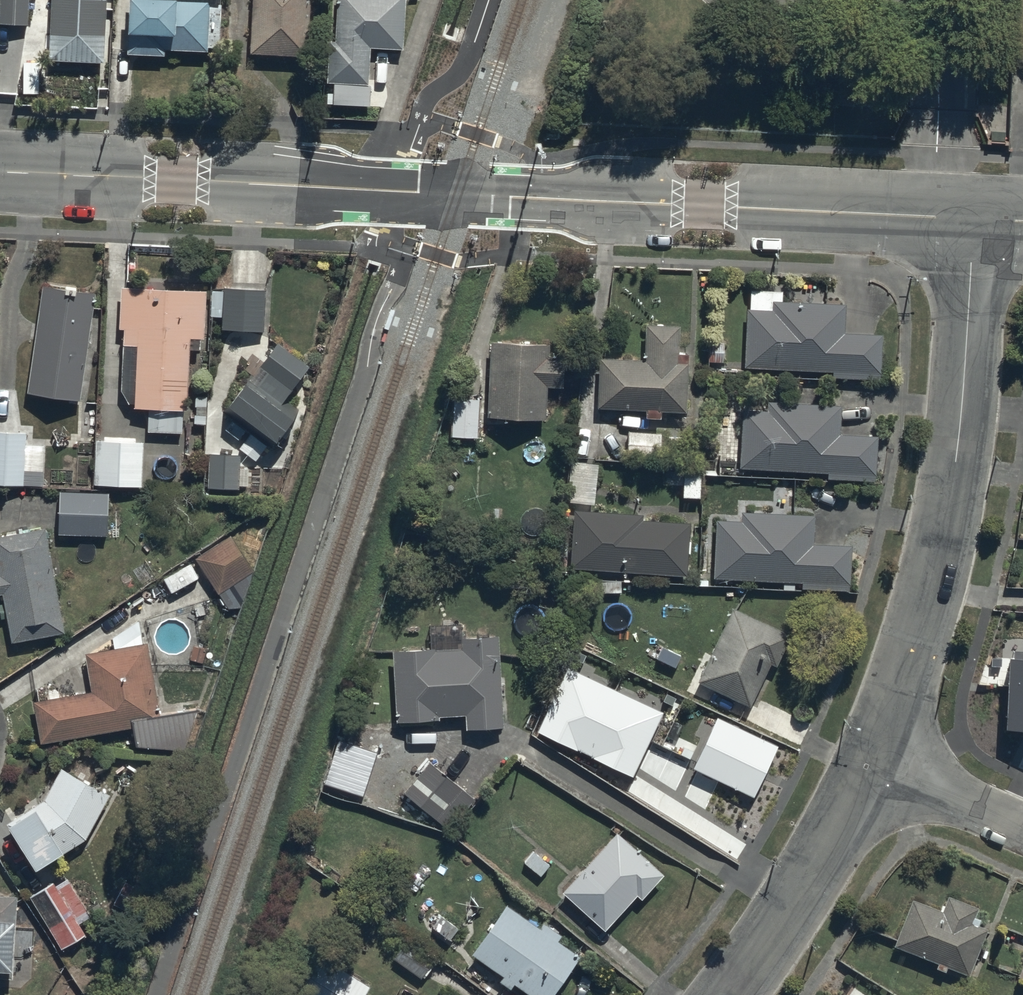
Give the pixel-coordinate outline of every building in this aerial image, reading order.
[(26,24),(27,0),(0,0),(0,23),(26,24)] [(48,57),(104,60),(106,0),(51,0),(48,57)] [(126,52),(161,53),(161,47),(217,48),(218,0),(127,0),(126,52)] [(309,0),(252,0),(249,54),(307,56),(309,0)] [(335,40),(328,40),(326,82),(366,84),(369,45),(401,47),(404,0),(337,0),(335,40)] [(47,285),(29,392),(78,400),(97,293),(47,285)] [(202,289),(126,287),(123,407),(199,409),(202,289)] [(224,289),(210,289),(210,315),(221,315),(221,328),(264,329),(264,287),(224,287),(224,289)] [(847,307),(749,303),(746,369),(881,376),(883,336),(845,334),(847,307)] [(646,361),(602,360),(599,411),(687,415),(691,329),(647,326),(646,361)] [(550,347),(492,344),(488,419),(546,423),(550,347)] [(276,347),(229,409),(277,448),(297,417),(309,366),(276,347)] [(478,398),(454,396),(452,435),(476,436),(478,398)] [(842,405),(745,401),(742,470),(878,476),(880,437),(841,435),(842,405)] [(0,429),(0,483),(39,485),(40,470),(21,469),(23,430),(0,429)] [(662,435),(630,433),(629,459),(661,460),(661,457),(662,435)] [(144,441),(96,438),(94,484),(141,486),(144,441)] [(240,455),(208,454),(207,488),(224,488),(224,496),(238,497),(240,455)] [(598,463),(569,460),(566,501),(594,504),(598,463)] [(699,497),(701,464),(682,463),(680,495),(699,497)] [(107,491),(58,490),(57,533),(106,534),(107,491)] [(719,512),(715,579),(851,588),(854,549),(816,546),(818,518),(719,512)] [(576,514),(570,569),(689,577),(693,523),(576,514)] [(0,540),(0,587),(11,644),(64,634),(43,528),(0,540)] [(228,534),(194,557),(227,607),(236,606),(252,569),(228,534)] [(790,635),(736,609),(700,684),(753,710),(790,635)] [(164,726),(148,645),(90,657),(94,697),(33,703),(42,750),(164,726)] [(501,648),(394,653),(398,723),(505,718),(501,648)] [(1010,658),(1007,731),(1022,732),(1022,659),(1010,658)] [(664,713),(568,668),(538,733),(633,778),(664,713)] [(718,718),(693,769),(754,798),(778,747),(718,718)] [(477,800),(429,759),(402,792),(411,800),(404,808),(424,825),(433,813),(452,829),(477,800)] [(8,830),(37,873),(85,841),(107,795),(62,773),(46,805),(8,830)] [(659,872),(619,834),(564,892),(604,930),(659,872)] [(52,881),(29,896),(60,947),(84,933),(74,917),(86,910),(67,879),(55,887),(52,881)] [(971,977),(993,923),(918,892),(895,946),(971,977)] [(0,899),(0,979),(12,980),(16,900),(0,899)] [(473,956),(528,994),(556,994),(580,962),(506,909),(473,956)] [(301,986),(316,994),(364,994),(371,985),(323,954),(320,958),(301,946),(291,963),(309,974),(301,986)] [(403,946),(395,959),(421,976),(430,964),(403,946)]
